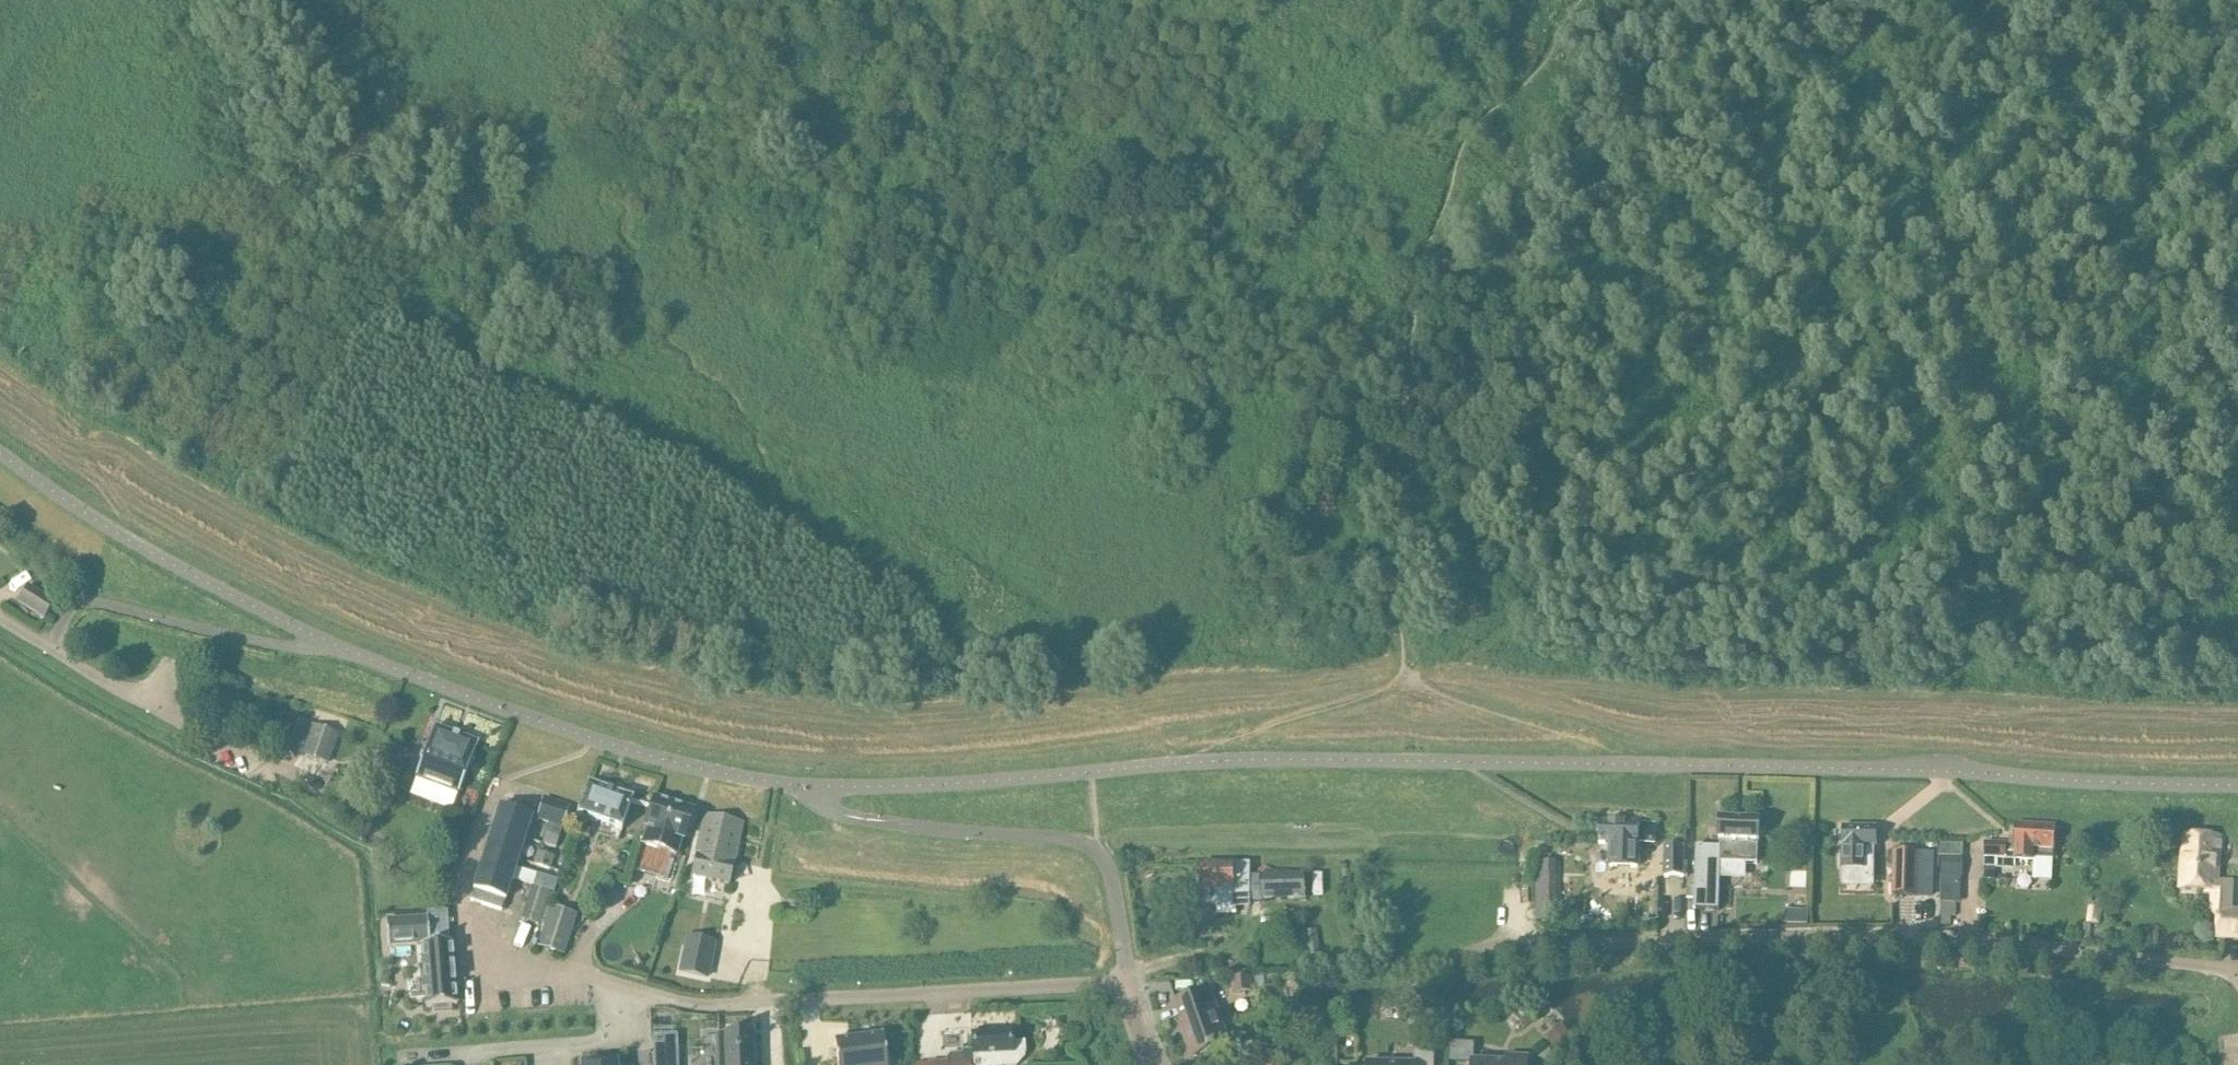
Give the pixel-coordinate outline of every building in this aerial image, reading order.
[(28,586),(19,602),(45,619),(55,603),(28,586)] [(313,728),(305,755),(329,762),(338,736),(313,728)] [(478,745),(436,729),(417,778),(459,794),(478,745)] [(588,785),(582,806),(578,818),(622,832),(632,799),(588,785)] [(539,815),(550,819),(544,836),(559,841),(570,807),(544,798),(539,815)] [(655,799),(644,833),(640,846),(677,859),(681,845),(683,846),(694,811),(655,799)] [(494,829),(526,839),(533,817),(501,807),(494,829)] [(729,886),(732,875),(736,857),(743,823),(705,815),(691,878),(729,886)] [(1720,819),(1720,826),(1720,841),(1721,841),(1720,863),(1721,863),(1758,864),(1758,843),(1759,843),(1760,821),(1720,819)] [(1600,822),(1599,845),(1608,845),(1608,865),(1624,865),(1639,865),(1639,861),(1640,823),(1600,822)] [(1986,857),(1986,869),(2015,870),(2016,860),(2041,861),(2041,859),(2054,860),(2056,827),(2017,824),(2016,828),(2011,827),(2010,839),(2015,839),(2015,847),(2006,845),(2006,843),(1986,842),(1986,857)] [(1878,827),(1843,827),(1843,837),(1843,871),(1866,871),(1866,848),(1878,848),(1878,829),(1878,827)] [(494,829),(487,849),(519,860),(526,839),(494,829)] [(2237,939),(2237,911),(2226,910),(2227,885),(2219,885),(2219,872),(2221,837),(2185,835),(2183,856),(2181,890),(2218,892),(2218,891),(2220,891),(2219,910),(2217,938),(2237,939)] [(1961,904),(1963,846),(1939,844),(1939,856),(1942,857),(1941,903),(1943,903),(1942,915),(1955,916),(1956,903),(1961,904)] [(1665,846),(1665,878),(1685,878),(1685,846),(1665,846)] [(487,849),(481,869),(513,880),(513,879),(533,886),(537,876),(516,869),(519,860),(487,849)] [(1893,896),(1895,896),(1895,895),(1930,896),(1931,852),(1894,851),(1893,896)] [(535,866),(551,870),(554,856),(539,852),(535,866)] [(1696,862),(1695,910),(1720,911),(1721,880),(1721,863),(1720,863),(1696,862)] [(1202,864),(1202,891),(1216,891),(1217,908),(1239,908),(1239,903),(1250,903),(1250,864),(1202,864)] [(513,880),(481,869),(470,901),(502,912),(513,880)] [(1306,875),(1262,876),(1262,900),(1306,899),(1306,875)] [(1864,921),(1866,886),(1840,885),(1838,920),(1864,921)] [(554,894),(536,888),(531,902),(527,917),(545,923),(550,907),(554,894)] [(2102,908),(2090,906),(2089,923),(2100,924),(2102,908)] [(544,926),(545,926),(539,946),(565,954),(577,916),(550,907),(545,923),(544,926)] [(1319,929),(1306,930),(1309,955),(1321,954),(1319,929)] [(430,1016),(458,1015),(455,954),(437,954),(437,934),(403,935),(403,946),(404,953),(404,954),(428,954),(430,1016)] [(686,951),(681,972),(694,975),(707,978),(712,956),(686,951)] [(1252,979),(1234,980),(1234,993),(1253,992),(1252,979)] [(1210,991),(1197,996),(1177,1003),(1188,1034),(1184,1035),(1192,1058),(1215,1050),(1213,1046),(1228,1041),(1210,991)] [(1562,1027),(1554,1033),(1546,1039),(1559,1054),(1574,1042),(1562,1027)] [(752,1030),(731,1031),(731,1035),(718,1036),(719,1064),(753,1064),(752,1030)] [(1025,1059),(1025,1055),(1025,1043),(1012,1043),(1011,1033),(972,1035),(973,1053),(951,1054),(946,1059),(946,1063),(929,1064),(1020,1064),(1025,1059)] [(834,1041),(837,1064),(886,1064),(883,1035),(834,1041)] [(1368,1064),(1435,1064),(1435,1054),(1415,1053),(1415,1064),(1368,1064)] [(1473,1064),(1528,1064),(1528,1058),(1508,1057),(1508,1063),(1474,1062),(1473,1064)]
